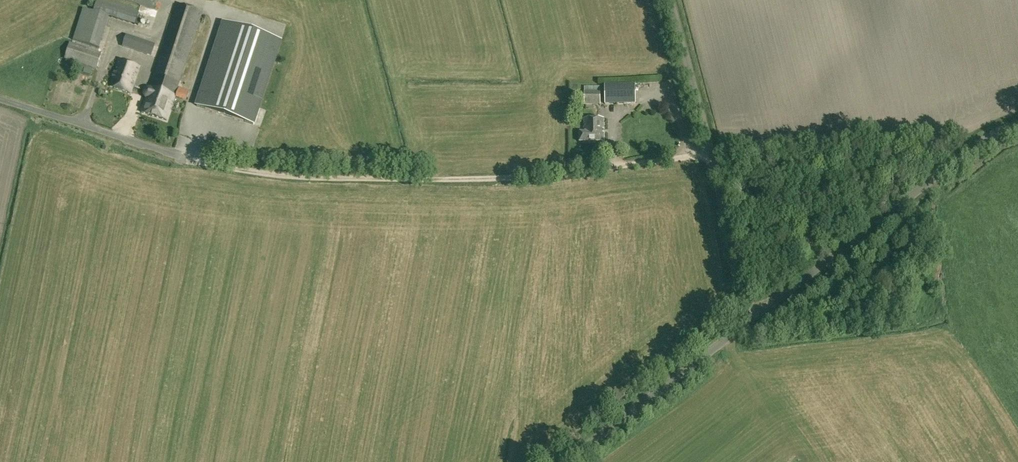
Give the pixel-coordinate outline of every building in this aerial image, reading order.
[(135,25),(140,27),(142,20),(138,19),(140,12),(102,0),(98,0),(94,12),(84,9),(74,41),(100,49),(110,18),(135,26),(135,25)] [(156,10),(159,0),(123,0),(156,10)] [(167,121),(202,13),(178,5),(151,88),(144,92),(147,98),(142,113),(167,121)] [(223,22),(195,106),(255,126),(283,41),(223,22)] [(155,46),(129,37),(126,48),(152,56),(155,46)] [(97,69),(102,54),(70,43),(65,59),(97,69)] [(131,94),(140,67),(119,60),(110,87),(131,94)] [(635,84),(604,85),(605,105),(636,104),(635,84)] [(595,92),(584,92),(584,105),(600,104),(600,91),(600,87),(594,87),(595,92)] [(604,142),(603,121),(603,119),(584,119),(584,132),(579,132),(579,142),(604,142)]
